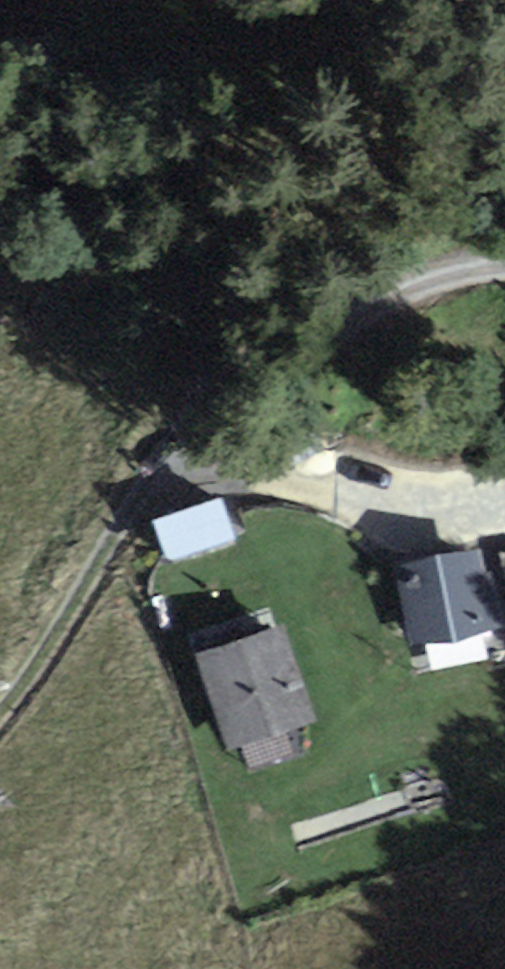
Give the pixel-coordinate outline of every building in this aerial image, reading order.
[(219,500),(158,521),(172,560),(233,539),(219,500)] [(480,553),(398,570),(413,641),(495,625),(480,553)] [(312,717),(281,628),(201,656),(233,745),(312,717)]
